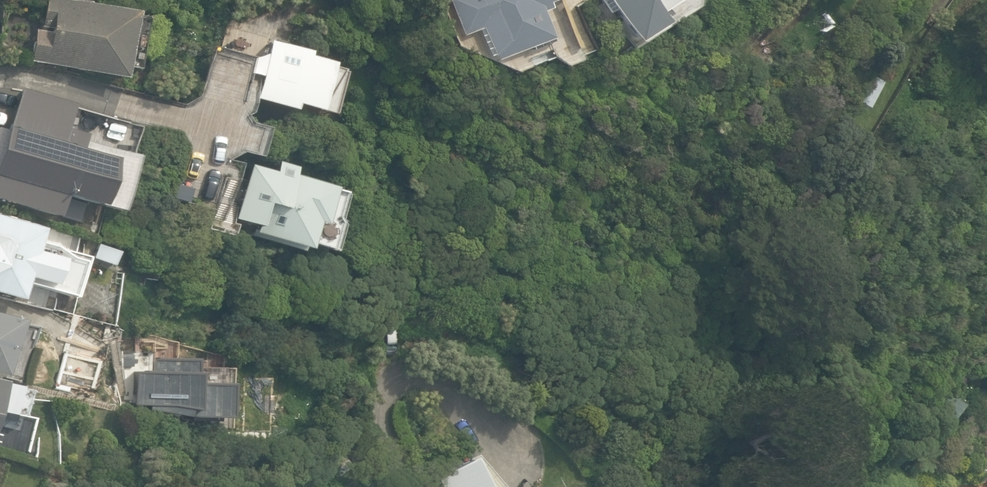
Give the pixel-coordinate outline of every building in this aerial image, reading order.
[(122,77),(134,12),(67,0),(46,0),(41,26),(50,28),(49,32),(35,29),(30,60),(122,77)] [(538,13),(547,9),(545,4),(556,0),(444,0),(458,37),(477,30),(490,62),(548,40),(538,13)] [(634,41),(661,23),(654,13),(673,0),(606,0),(634,41)] [(298,53),(300,48),(262,38),(258,52),(243,55),(239,70),(252,73),(246,96),(284,107),(285,101),(328,113),(339,70),(321,65),(323,60),(298,53)] [(849,96),(865,104),(879,78),(863,70),(849,96)] [(56,220),(62,196),(114,212),(129,163),(124,152),(85,140),(82,133),(64,128),(73,100),(19,84),(5,131),(7,132),(0,155),(0,203),(56,220)] [(300,243),(321,251),(331,223),(327,217),(336,193),(325,190),(325,188),(284,176),(287,167),(269,162),(266,173),(250,167),(244,183),(237,180),(225,220),(229,221),(227,227),(298,250),(300,243)] [(21,301),(28,278),(52,286),(61,257),(37,250),(43,228),(0,215),(0,294),(21,301)] [(97,245),(92,260),(112,267),(117,253),(97,245)] [(6,377),(22,320),(0,314),(0,375),(6,377)] [(0,381),(0,413),(12,416),(18,388),(4,384),(4,382),(0,381)] [(432,479),(436,486),(487,486),(472,457),(432,479)]
